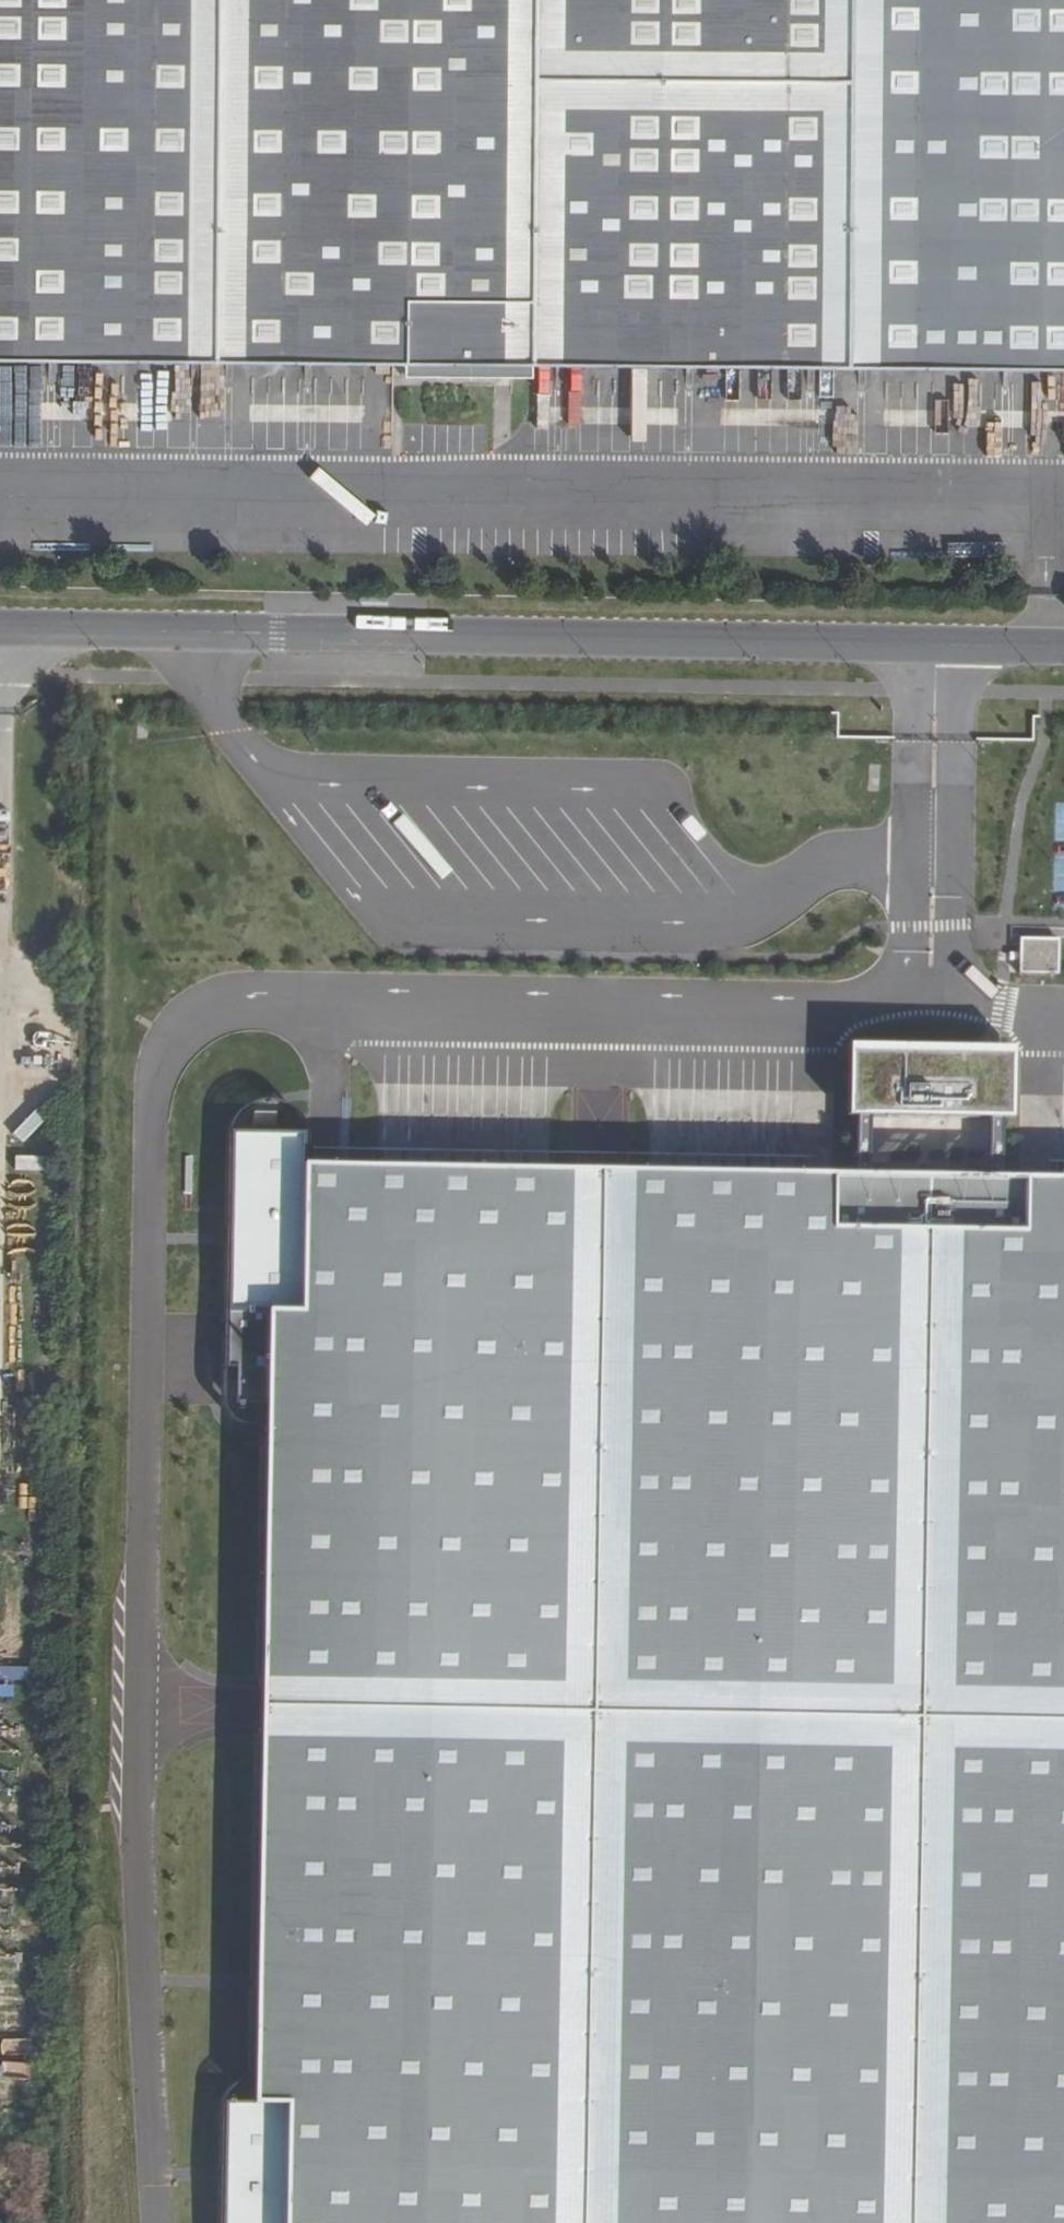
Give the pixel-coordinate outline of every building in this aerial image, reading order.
[(1063,380),(1063,0),(0,0),(0,361),(1063,380)] [(1019,973),(1057,973),(1058,938),(1019,937),(1019,973)] [(1000,1178),(1001,1118),(1010,1118),(1011,1047),(847,1045),(846,1114),(854,1114),(853,1176),(304,1168),(304,1132),(230,1131),(226,1367),(235,1367),(235,1405),(264,1405),(253,2102),(224,2101),(222,2222),(1063,2222),(1063,1179),(1000,1178)]
